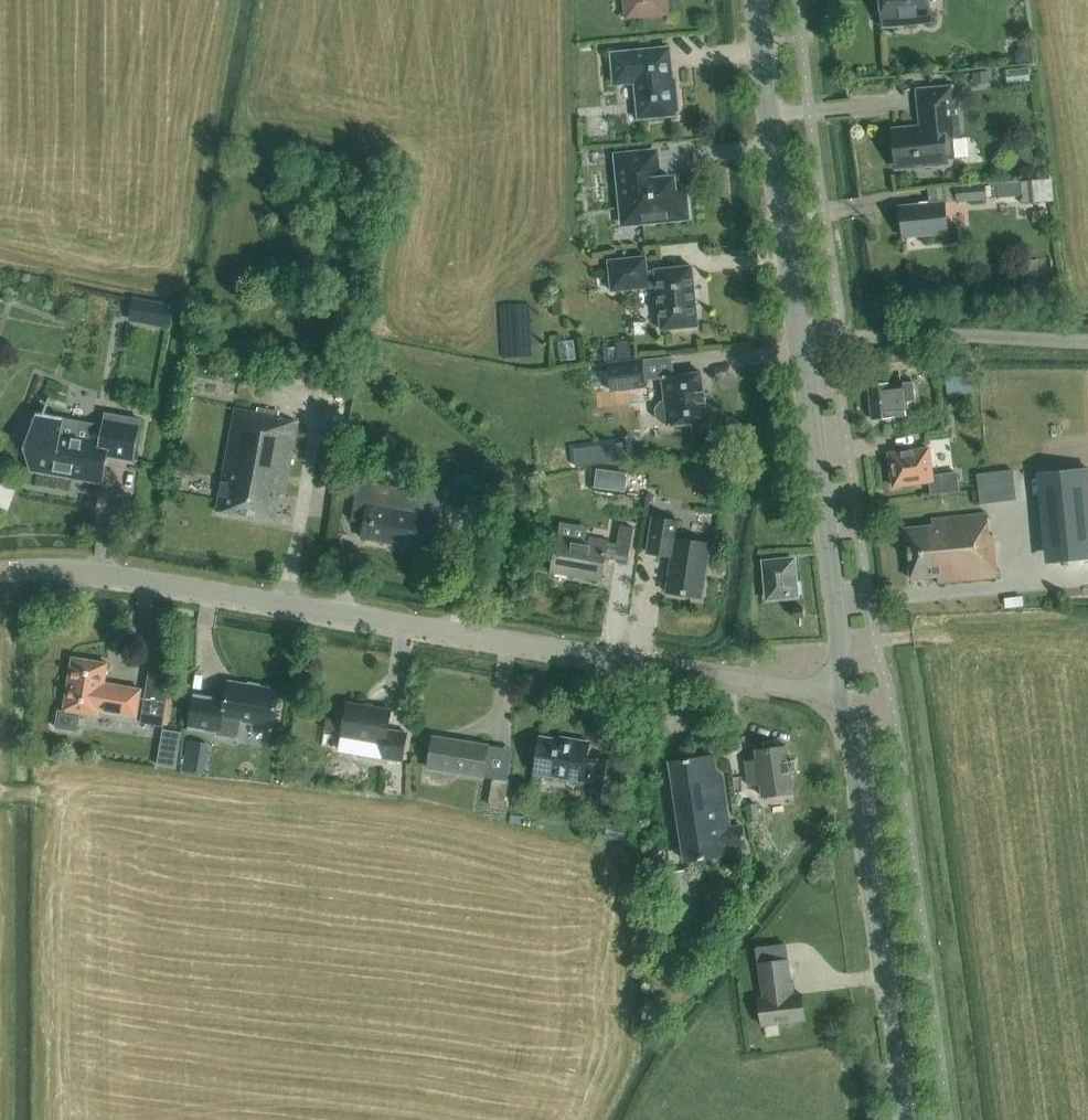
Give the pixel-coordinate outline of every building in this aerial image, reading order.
[(665,0),(626,0),(627,16),(666,12),(665,0)] [(882,19),(909,16),(910,23),(931,21),(929,0),(880,0),(882,19)] [(677,114),(677,112),(680,112),(678,95),(675,95),(669,49),(612,56),(616,86),(636,83),(641,119),(677,114)] [(988,84),(987,72),(972,73),(973,85),(988,84)] [(955,158),(953,138),(960,137),(955,87),(917,90),(921,129),(893,132),(896,166),(916,164),(916,167),(947,164),(946,159),(955,158)] [(615,156),(622,224),(686,217),(683,189),(673,190),(672,178),(658,180),(655,152),(615,156)] [(1052,202),(1050,179),(1018,181),(1020,204),(1052,202)] [(999,197),(997,183),(988,184),(990,198),(999,197)] [(985,184),(956,187),(958,201),(986,198),(985,184)] [(944,202),(900,206),(903,238),(947,234),(944,202)] [(645,257),(607,261),(610,291),(656,287),(660,330),(697,326),(691,266),(654,270),(654,272),(646,272),(645,257)] [(173,305),(155,302),(152,324),(169,327),(173,305)] [(629,343),(604,346),(605,359),(630,356),(629,343)] [(645,388),(642,359),(605,363),(609,393),(645,388)] [(947,383),(973,380),(971,360),(945,362),(947,383)] [(668,422),(668,426),(708,421),(702,373),(662,377),(665,401),(661,402),(655,408),(657,418),(663,423),(668,422)] [(912,382),(903,384),(902,382),(890,384),(890,383),(868,385),(872,420),(894,417),(906,415),(905,402),(914,401),(912,382)] [(101,482),(101,481),(106,454),(132,459),(134,459),(141,419),(140,419),(105,413),(103,426),(92,423),(91,430),(89,430),(63,425),(64,419),(63,419),(44,415),(51,398),(49,397),(31,449),(36,471),(38,470),(73,477),(73,476),(74,473),(83,475),(84,474),(83,478),(101,482)] [(280,416),(247,410),(235,408),(216,511),(275,522),(280,496),(284,497),(298,422),(280,419),(280,416)] [(924,445),(945,442),(944,431),(922,433),(924,445)] [(595,446),(597,464),(629,459),(627,442),(595,446)] [(932,475),(929,448),(889,454),(893,486),(929,482),(931,495),(958,491),(955,472),(945,474),(932,475)] [(625,490),(628,472),(597,468),(595,485),(625,490)] [(980,477),(984,507),(1022,502),(1018,472),(980,477)] [(1055,563),(1087,560),(1087,472),(1047,475),(1055,563)] [(364,523),(362,538),(413,547),(423,491),(358,480),(351,520),(364,523)] [(937,583),(997,578),(993,534),(989,535),(987,514),(931,519),(932,526),(905,529),(910,579),(937,576),(937,583)] [(679,522),(653,518),(647,552),(672,556),(667,591),(701,597),(710,545),(676,539),(679,522)] [(628,562),(634,528),(620,525),(617,544),(607,542),(608,541),(590,538),(589,543),(557,538),(551,572),(601,580),(605,558),(628,562)] [(793,560),(764,562),(767,599),(796,596),(796,595),(802,594),(801,582),(796,582),(793,560)] [(794,618),(804,617),(803,607),(793,608),(794,618)] [(136,718),(141,689),(104,683),(107,663),(73,657),(64,711),(59,711),(56,727),(77,730),(80,712),(99,715),(99,712),(136,718)] [(237,734),(240,720),(274,726),(280,691),(228,682),(225,699),(193,694),(187,729),(233,737),(237,734)] [(166,700),(145,696),(141,722),(162,725),(166,700)] [(398,759),(401,736),(387,734),(391,710),(348,702),(341,737),(385,745),(383,756),(398,759)] [(483,777),(488,746),(433,737),(428,768),(483,777)] [(611,801),(617,762),(598,759),(598,764),(585,763),(589,742),(571,739),(571,741),(540,737),(535,773),(582,781),(582,780),(595,782),(592,798),(611,801)] [(200,776),(206,744),(191,741),(185,773),(200,776)] [(792,786),(794,783),(793,778),(791,775),(787,746),(756,751),(757,760),(746,761),(749,786),(761,784),(762,797),(793,792),(792,786)] [(733,850),(745,848),(742,826),(730,828),(722,776),(717,777),(714,755),(671,762),(686,861),(734,854),(733,850)] [(504,807),(508,780),(493,778),(489,805),(504,807)] [(759,820),(756,802),(746,803),(748,821),(759,820)] [(695,919),(692,903),(687,871),(668,874),(676,922),(695,919)] [(763,1025),(804,1020),(801,993),(792,995),(788,960),(759,964),(764,998),(759,999),(763,1025)]
